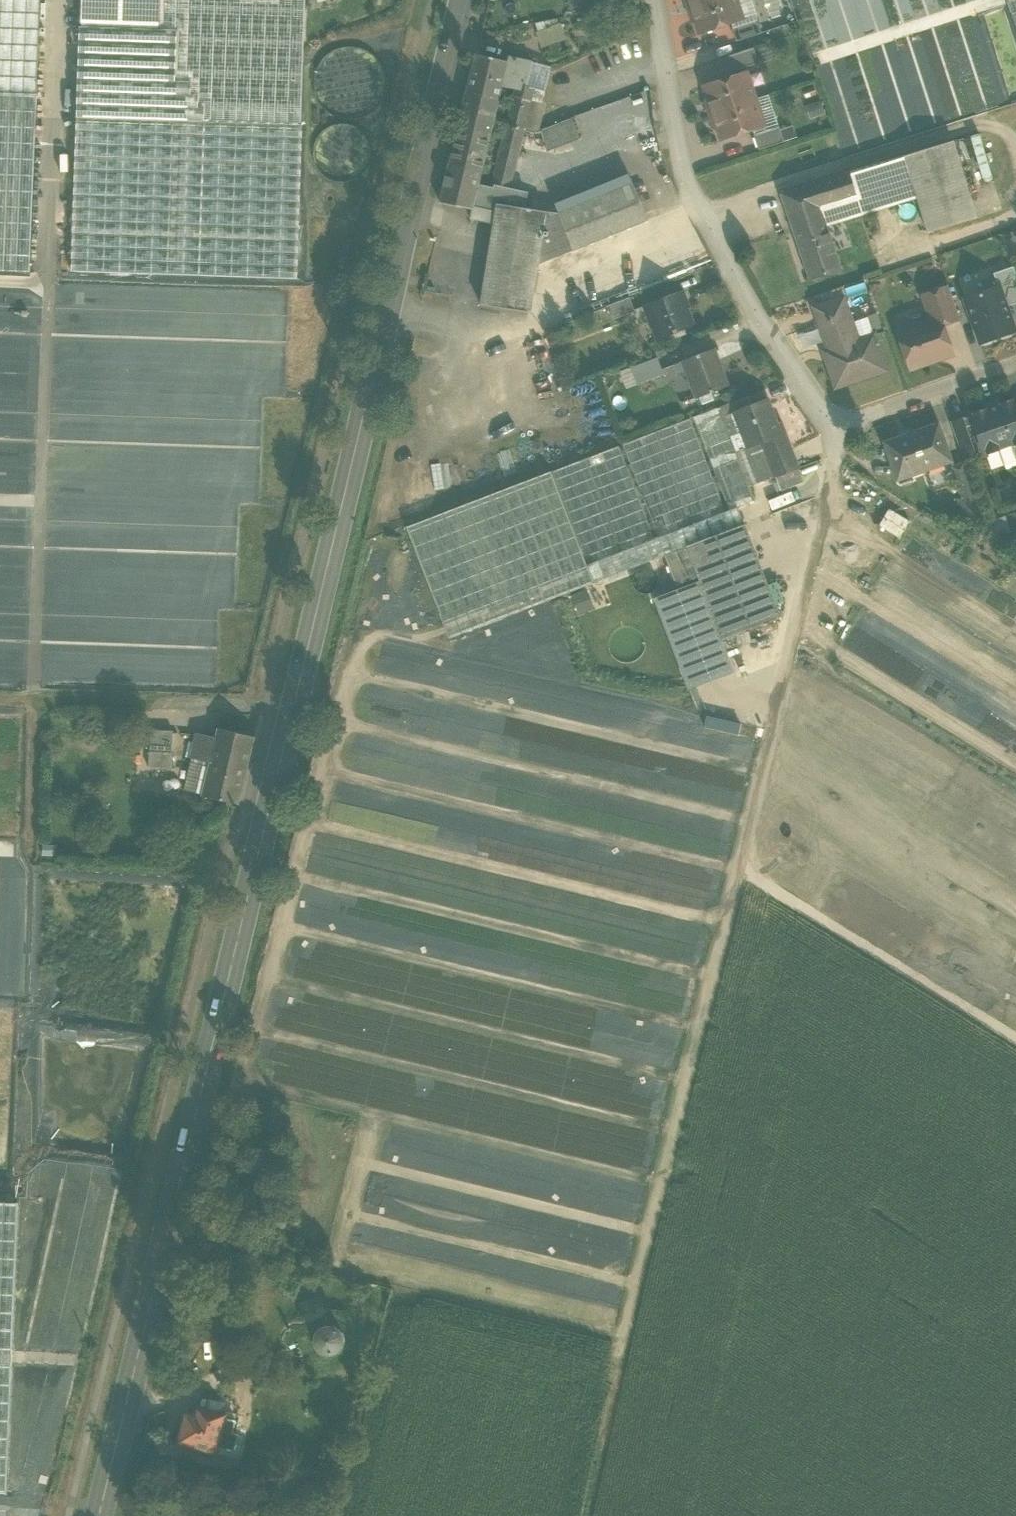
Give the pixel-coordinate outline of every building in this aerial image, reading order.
[(30,271),(40,0),(0,0),(0,270),(30,271)] [(80,25),(160,28),(161,0),(81,0),(80,25)] [(160,28),(176,30),(175,81),(191,82),(191,94),(198,95),(198,107),(204,108),(204,121),(301,125),(305,0),(161,0),(160,28)] [(568,3),(572,15),(596,7),(594,0),(568,0),(568,3)] [(687,1),(691,13),(693,13),(700,33),(742,19),(736,0),(689,0),(687,1)] [(1015,28),(1015,0),(1007,0),(1015,28)] [(757,20),(732,28),(736,41),(761,33),(757,20)] [(560,24),(537,32),(541,44),(564,36),(560,24)] [(160,28),(80,25),(78,79),(175,82),(175,81),(176,30),(160,28)] [(375,109),(386,84),(376,58),(350,47),(324,58),(314,83),(324,109),(349,119),(375,109)] [(753,48),(728,56),(733,71),(758,63),(753,48)] [(507,62),(476,54),(467,91),(498,99),(502,86),(507,62)] [(532,62),(513,58),(512,63),(508,61),(507,62),(502,86),(515,89),(514,95),(531,99),(542,102),(544,91),(526,86),(532,63),(532,62)] [(550,67),(532,63),(526,86),(544,91),(550,67)] [(746,72),(704,86),(711,107),(708,107),(712,120),(715,119),(722,140),(764,126),(746,72)] [(175,82),(78,79),(77,116),(204,121),(204,108),(198,107),(198,95),(191,94),(191,82),(175,81),(175,82)] [(498,99),(467,91),(458,127),(490,135),(498,99)] [(531,99),(514,95),(507,125),(524,129),(531,99)] [(204,121),(77,116),(71,271),(297,279),(302,125),(301,125),(204,121)] [(571,119),(549,128),(542,130),(546,149),(556,146),(578,138),(571,119)] [(363,173),(372,152),(363,131),(342,123),(321,132),(313,153),(322,173),(343,181),(363,173)] [(524,129),(507,125),(500,154),(517,159),(524,129)] [(490,135),(458,127),(450,163),(481,171),(490,135)] [(779,127),(754,135),(758,150),(784,141),(779,127)] [(902,156),(849,171),(862,213),(917,196),(927,232),(976,218),(953,141),(902,156)] [(517,159),(500,154),(492,184),(496,185),(510,189),(517,159)] [(450,163),(449,163),(439,202),(472,209),(473,208),(478,185),(481,171),(450,163)] [(849,171),(812,183),(825,224),(826,224),(862,213),(849,171)] [(632,183),(558,213),(573,249),(573,250),(647,220),(632,183)] [(812,183),(781,193),(794,234),(825,224),(812,183)] [(495,189),(478,185),(473,208),(490,212),(495,189)] [(510,189),(496,185),(495,189),(490,212),(495,213),(496,204),(523,209),(524,208),(527,193),(510,189)] [(523,209),(496,204),(495,213),(493,224),(480,304),(531,312),(539,264),(547,212),(524,208),(523,209)] [(490,212),(473,208),(472,209),(470,219),(493,224),(495,213),(490,212)] [(558,213),(547,212),(539,264),(573,249),(558,213)] [(825,224),(794,234),(810,280),(841,270),(826,224),(825,224)] [(1001,234),(1007,251),(1015,248),(1015,228),(1001,234)] [(947,286),(921,295),(930,321),(939,318),(942,326),(959,320),(947,286)] [(979,345),(1015,333),(1000,286),(963,298),(979,345)] [(685,291),(646,306),(659,340),(694,327),(686,307),(690,306),(685,291)] [(630,297),(605,307),(610,320),(635,311),(630,297)] [(843,299),(815,308),(820,324),(849,315),(843,299)] [(849,315),(820,324),(831,358),(827,360),(836,387),(885,370),(881,359),(883,355),(880,348),(877,346),(873,335),(857,340),(849,315)] [(930,321),(898,332),(910,368),(938,359),(936,353),(950,348),(942,326),(939,318),(930,321)] [(713,349),(682,360),(696,397),(726,386),(713,349)] [(657,356),(630,367),(637,384),(664,373),(657,356)] [(767,399),(734,412),(748,447),(762,442),(784,433),(780,422),(776,424),(767,399)] [(970,414),(971,415),(963,418),(967,427),(974,424),(984,454),(999,449),(1004,465),(1015,461),(1015,460),(1015,457),(1015,456),(1015,402),(1015,399),(970,414)] [(731,402),(719,407),(723,416),(734,412),(731,402)] [(718,407),(691,417),(727,511),(737,507),(754,501),(749,486),(722,417),(718,407)] [(723,416),(722,417),(749,486),(776,476),(762,442),(748,447),(734,412),(723,416)] [(963,417),(950,421),(960,450),(973,445),(967,427),(963,418),(963,417)] [(689,418),(618,445),(654,539),(726,512),(689,418)] [(938,424),(884,442),(897,480),(928,469),(926,462),(949,454),(938,424)] [(784,433),(762,442),(776,476),(797,468),(784,433)] [(618,445),(550,471),(586,565),(654,539),(618,445)] [(964,461),(951,466),(959,488),(972,484),(964,461)] [(797,468),(776,476),(781,490),(803,482),(797,468)] [(550,471),(406,527),(449,638),(593,583),(586,565),(550,471)] [(972,484),(959,488),(963,498),(958,499),(964,517),(982,511),(972,484)] [(654,539),(586,565),(593,583),(665,555),(687,546),(744,524),(737,507),(727,511),(726,512),(654,539)] [(744,524),(687,546),(699,576),(700,580),(722,638),(722,639),(780,618),(744,524)] [(687,546),(665,555),(676,585),(699,576),(687,546)] [(700,580),(654,598),(689,689),(734,672),(721,638),(722,638),(700,580)] [(210,762),(203,794),(202,796),(237,804),(254,736),(218,728),(216,737),(197,732),(191,758),(210,762)] [(173,730),(150,730),(149,752),(172,753),(173,730)] [(172,753),(149,752),(149,768),(172,769),(172,753)] [(210,762),(191,758),(184,790),(203,794),(210,762)] [(21,1205),(0,1204),(0,1495),(10,1495),(21,1205)] [(346,1345),(347,1337),(346,1330),(342,1325),(336,1321),(329,1319),(322,1321),(316,1325),(312,1331),(311,1338),(312,1345),(316,1351),(322,1355),(329,1357),(336,1355),(342,1351),(346,1345)] [(224,1414),(198,1407),(196,1414),(184,1411),(177,1440),(215,1449),(216,1445),(229,1448),(233,1431),(220,1428),(224,1414)]
